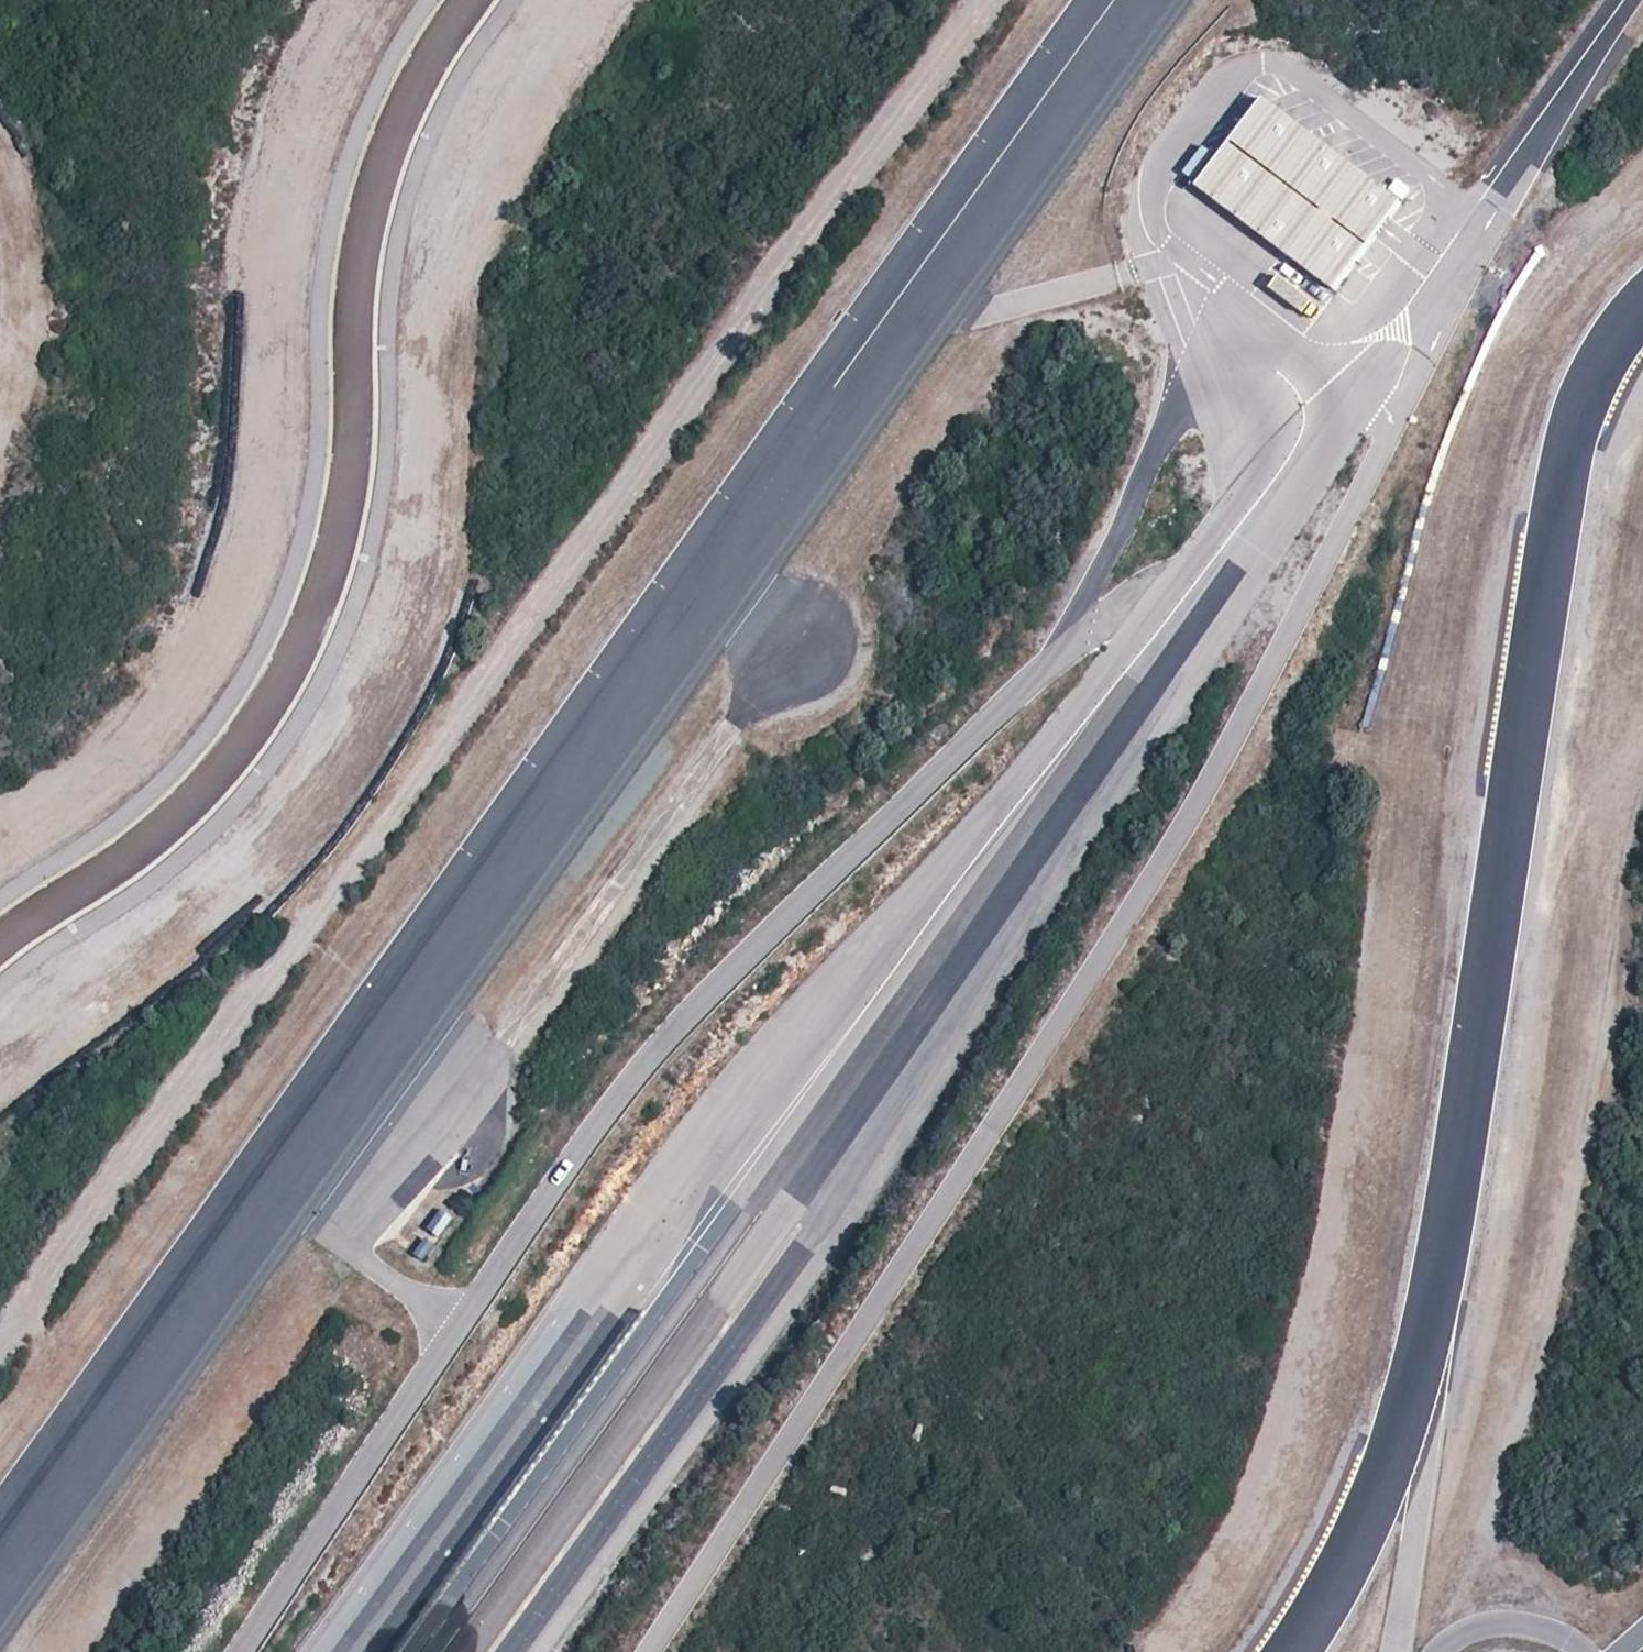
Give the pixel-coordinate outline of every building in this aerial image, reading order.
[(1259,94),(1193,186),(1339,289),(1405,197),(1259,94)] [(441,1238),(455,1217),(441,1207),(426,1228),(441,1238)]
